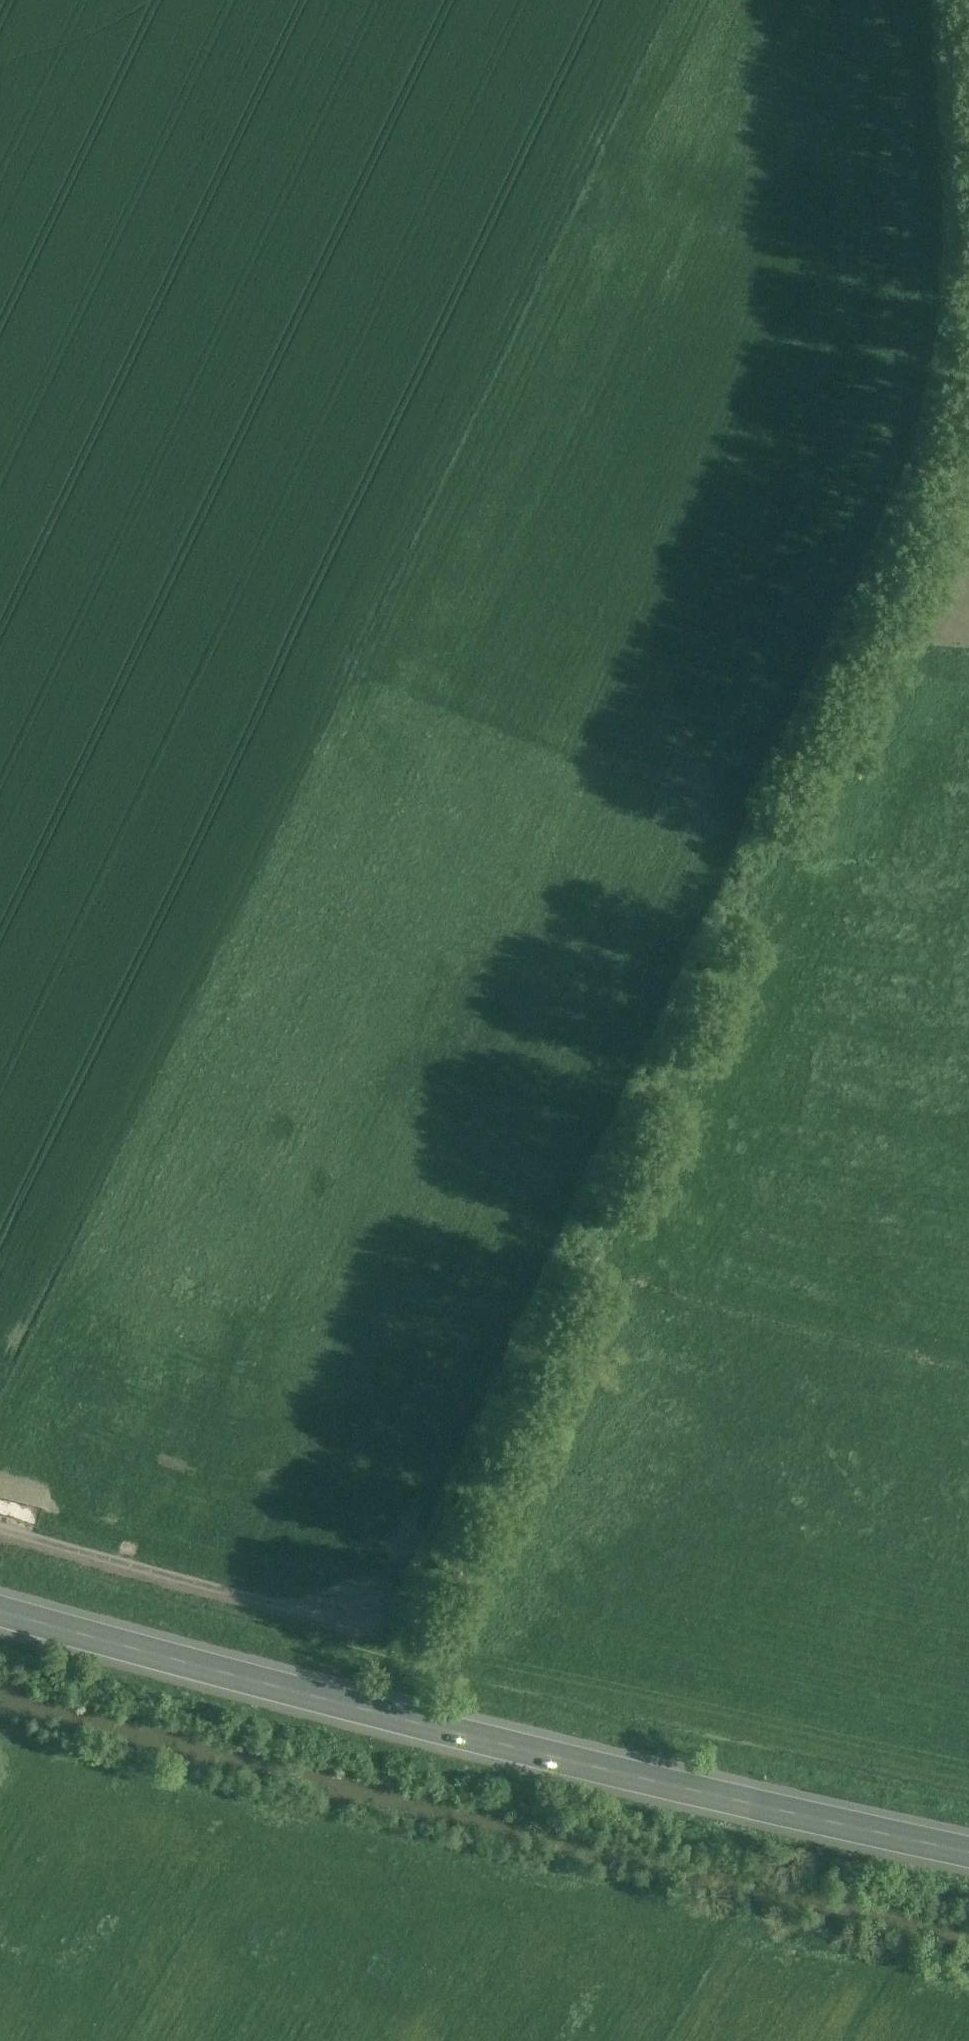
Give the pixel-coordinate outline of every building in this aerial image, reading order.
[(47,1512),(0,1498),(0,1520),(41,1532),(47,1512)]
